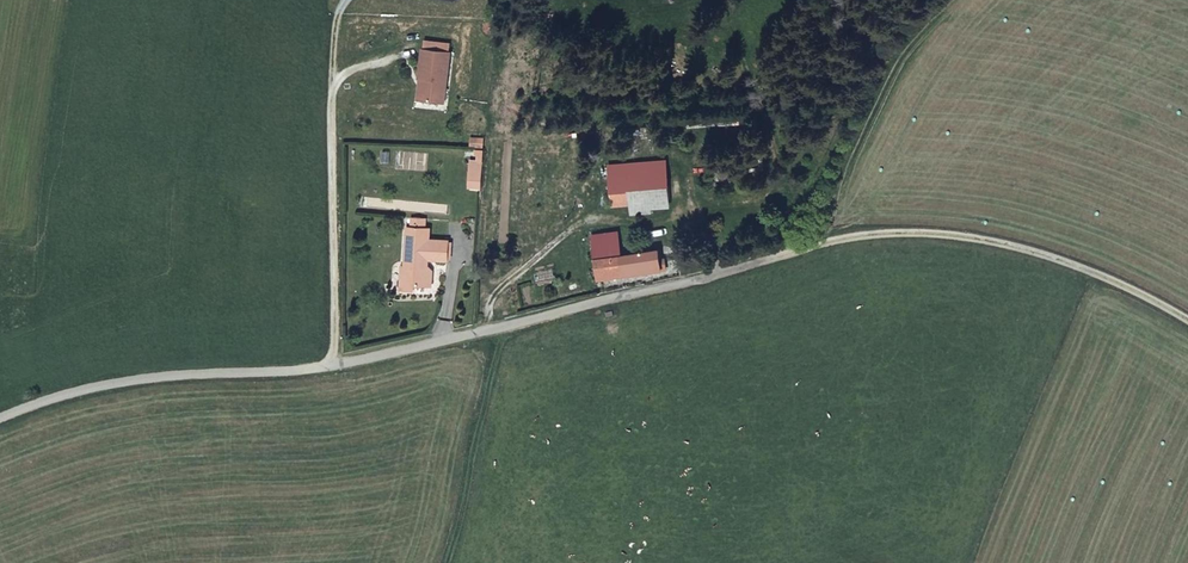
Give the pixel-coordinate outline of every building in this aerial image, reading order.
[(450,42),(421,41),(420,70),(422,70),(425,70),(424,92),(446,93),(450,42)] [(474,155),(472,179),(484,180),(486,156),(474,155)] [(606,162),(608,188),(625,186),(664,185),(663,159),(606,162)] [(664,204),(664,185),(625,186),(627,204),(628,212),(647,210),(647,205),(664,204)] [(627,204),(625,186),(608,188),(610,204),(627,204)] [(417,279),(433,281),(435,264),(433,261),(434,254),(449,255),(449,236),(431,234),(432,223),(427,222),(428,212),(415,212),(414,221),(409,222),(407,262),(414,262),(413,279),(417,279)] [(617,230),(592,234),(593,241),(618,238),(617,230)] [(618,238),(593,241),(595,255),(621,252),(618,238)] [(654,247),(635,249),(621,252),(595,255),(598,278),(658,268),(654,247)] [(417,285),(417,279),(413,279),(414,262),(407,262),(403,262),(403,284),(417,285)]
